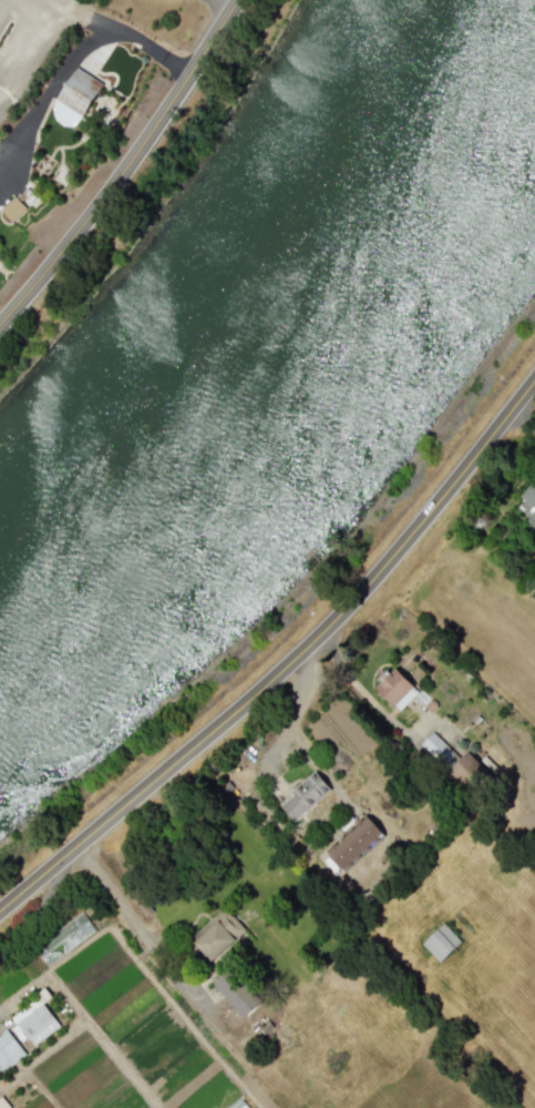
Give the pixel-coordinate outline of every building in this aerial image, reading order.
[(78,64),(104,83),(75,124),(71,125),(66,125),(55,118),(52,113),(52,109),(53,100),(78,64)] [(26,207),(15,195),(0,208),(0,210),(11,221),(26,207)] [(532,481),(513,509),(534,524),(534,484),(532,481)] [(374,688),(398,711),(418,690),(394,667),(374,688)] [(446,765),(457,754),(432,731),(422,742),(446,765)] [(490,775),(467,751),(448,769),(470,793),(490,775)] [(293,821),(330,788),(315,771),(278,803),(293,821)] [(342,869),(381,831),(365,814),(325,851),(342,869)] [(207,928),(193,942),(211,961),(245,929),(223,906),(204,924),(207,928)] [(439,961),(461,941),(443,922),(422,943),(439,961)] [(261,1000),(230,966),(211,983),(242,1017),(261,1000)] [(21,1042),(27,1037),(33,1045),(59,1026),(38,996),(11,1015),(17,1023),(11,1027),(21,1042)] [(25,1053),(7,1029),(0,1035),(0,1071),(25,1053)] [(242,1096),(226,1107),(251,1107),(242,1096)]
